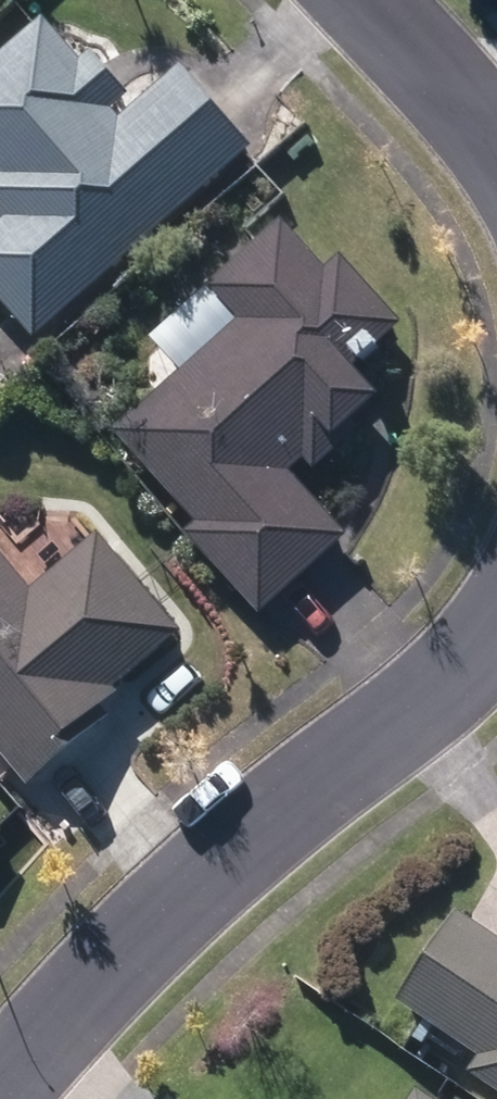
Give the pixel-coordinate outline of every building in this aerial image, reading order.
[(34,340),(253,149),(183,68),(120,121),(112,112),(129,97),(91,53),(81,61),(44,20),(0,59),(0,212),(6,219),(0,224),(0,301),(34,340)] [(188,533),(257,614),(346,539),(289,472),(305,459),(314,471),(360,433),(351,421),(378,398),(352,368),(400,327),(341,257),(324,271),(283,224),(210,287),(241,325),(115,432),(195,526),(188,533)] [(187,346),(201,351),(213,345),(218,332),(213,319),(200,314),(187,320),(182,333),(187,346)] [(27,787),(108,718),(96,703),(172,639),(91,544),(25,601),(0,571),(0,755),(27,787)] [(496,1091),(496,939),(460,914),(400,1003),(481,1057),(470,1073),(496,1091)]
